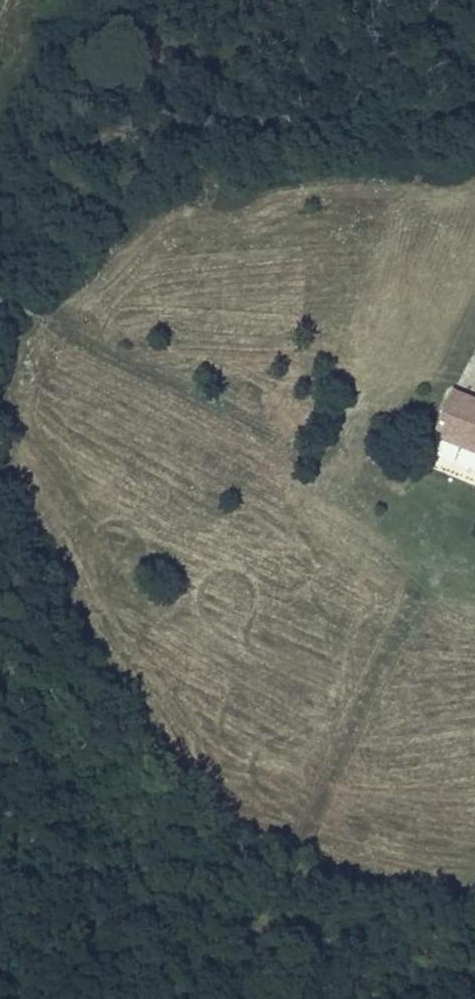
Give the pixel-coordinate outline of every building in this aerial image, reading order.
[(453,436),(474,444),(474,400),(468,398),(453,436)] [(451,444),(474,453),(474,444),(453,436),(451,444)]
